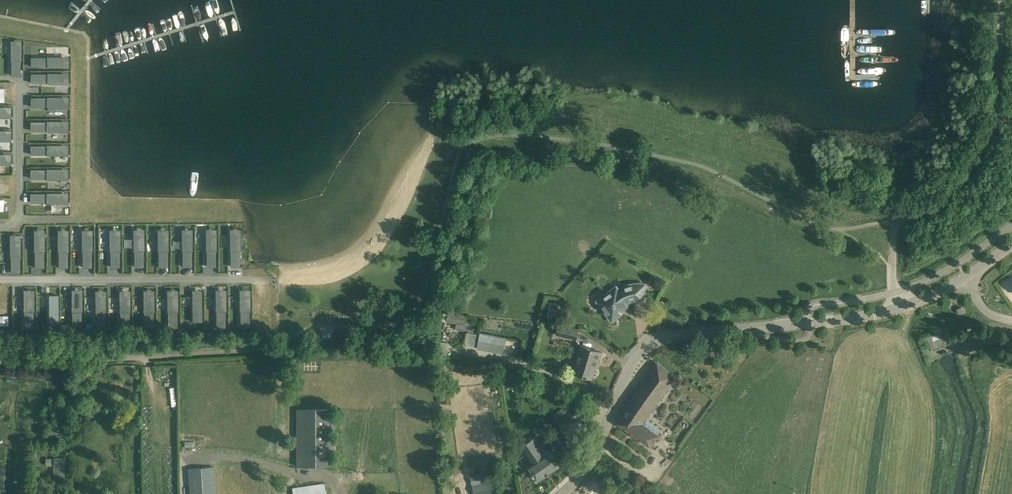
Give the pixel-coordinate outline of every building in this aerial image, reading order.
[(11,41),(11,61),(11,76),(21,76),(21,61),(22,61),(22,41),(11,41)] [(31,57),(31,67),(47,67),(47,68),(69,68),(69,57),(47,57),(31,57)] [(31,74),(31,83),(47,83),(47,84),(69,84),(69,73),(47,73),(47,74),(31,74)] [(47,98),(31,98),(31,107),(47,107),(47,108),(69,108),(69,97),(47,97),(47,98)] [(31,122),(31,131),(47,131),(47,132),(69,132),(69,121),(47,121),(47,122),(31,122)] [(31,146),(31,155),(47,155),(47,156),(62,156),(62,145),(47,145),(47,146),(31,146)] [(47,169),(31,170),(31,179),(46,179),(46,180),(69,180),(68,169),(47,169)] [(46,193),(30,193),(30,203),(46,203),(46,204),(68,203),(68,192),(46,193)] [(158,229),(158,251),(159,251),(159,267),(168,267),(168,251),(169,251),(169,229),(158,229)] [(182,229),(182,251),(183,251),(183,267),(192,267),(192,251),(193,251),(193,229),(182,229)] [(206,229),(206,251),(207,251),(207,267),(216,267),(216,251),(217,251),(217,229),(206,229)] [(230,229),(230,251),(231,251),(231,267),(240,267),(240,251),(241,251),(241,229),(230,229)] [(34,230),(34,252),(35,252),(35,268),(44,268),(44,252),(45,252),(45,230),(34,230)] [(58,230),(58,252),(59,252),(59,268),(68,268),(68,252),(69,252),(69,230),(58,230)] [(82,230),(82,252),(83,252),(83,268),(92,268),(92,252),(93,252),(93,230),(82,230)] [(110,230),(110,252),(111,252),(111,268),(120,268),(120,252),(121,252),(121,230),(110,230)] [(134,230),(134,252),(135,252),(135,268),(144,268),(144,252),(145,252),(145,230),(134,230)] [(9,235),(9,257),(10,257),(10,273),(19,273),(19,257),(20,257),(20,235),(9,235)] [(641,300),(643,300),(646,284),(639,284),(635,284),(630,285),(625,287),(622,288),(616,291),(614,289),(605,295),(606,296),(602,299),(601,300),(601,302),(601,303),(601,304),(601,306),(604,308),(602,309),(603,311),(604,311),(612,322),(622,315),(619,312),(626,307),(625,304),(627,303),(629,302),(631,301),(635,300),(638,300),(641,300)] [(215,290),(215,312),(216,312),(216,328),(226,328),(226,312),(226,290),(215,290)] [(202,295),(193,296),(193,322),(202,322),(202,295)] [(82,296),(72,296),(72,312),(73,312),(73,328),(82,328),(82,311),(82,296)] [(250,312),(250,297),(240,296),(240,312),(241,312),(241,328),(250,328),(250,311),(250,312)] [(34,312),(34,297),(24,297),(24,312),(25,312),(25,328),(33,328),(34,312)] [(106,312),(106,297),(96,297),(95,313),(96,313),(96,328),(105,329),(105,312),(106,312)] [(130,312),(130,297),(120,297),(120,312),(121,312),(121,328),(129,328),(130,312)] [(154,312),(154,297),(144,297),(144,313),(145,313),(145,328),(154,328),(154,312)] [(178,312),(178,297),(168,297),(167,312),(168,312),(169,328),(177,328),(177,312),(178,312)] [(547,318),(561,322),(564,309),(550,306),(547,318)] [(448,313),(447,322),(465,325),(467,315),(466,315),(448,313)] [(576,339),(579,329),(559,325),(557,334),(576,339)] [(940,332),(926,337),(932,351),(946,346),(940,332)] [(480,333),(477,349),(503,354),(506,338),(480,333)] [(573,373),(592,379),(598,361),(599,362),(602,352),(581,346),(573,373)] [(635,393),(655,407),(675,380),(655,365),(635,393)] [(643,424),(655,407),(635,393),(616,421),(651,447),(659,436),(643,424)] [(572,408),(556,420),(562,429),(578,417),(572,408)] [(297,467),(333,467),(333,410),(296,410),(297,467)] [(534,438),(521,447),(532,464),(529,466),(539,480),(558,467),(548,453),(545,455),(534,438)] [(190,493),(215,493),(213,467),(188,469),(190,493)] [(470,477),(472,485),(474,493),(495,493),(492,481),(488,482),(486,473),(470,477)] [(294,488),(294,493),(325,493),(324,484),(294,488)]
